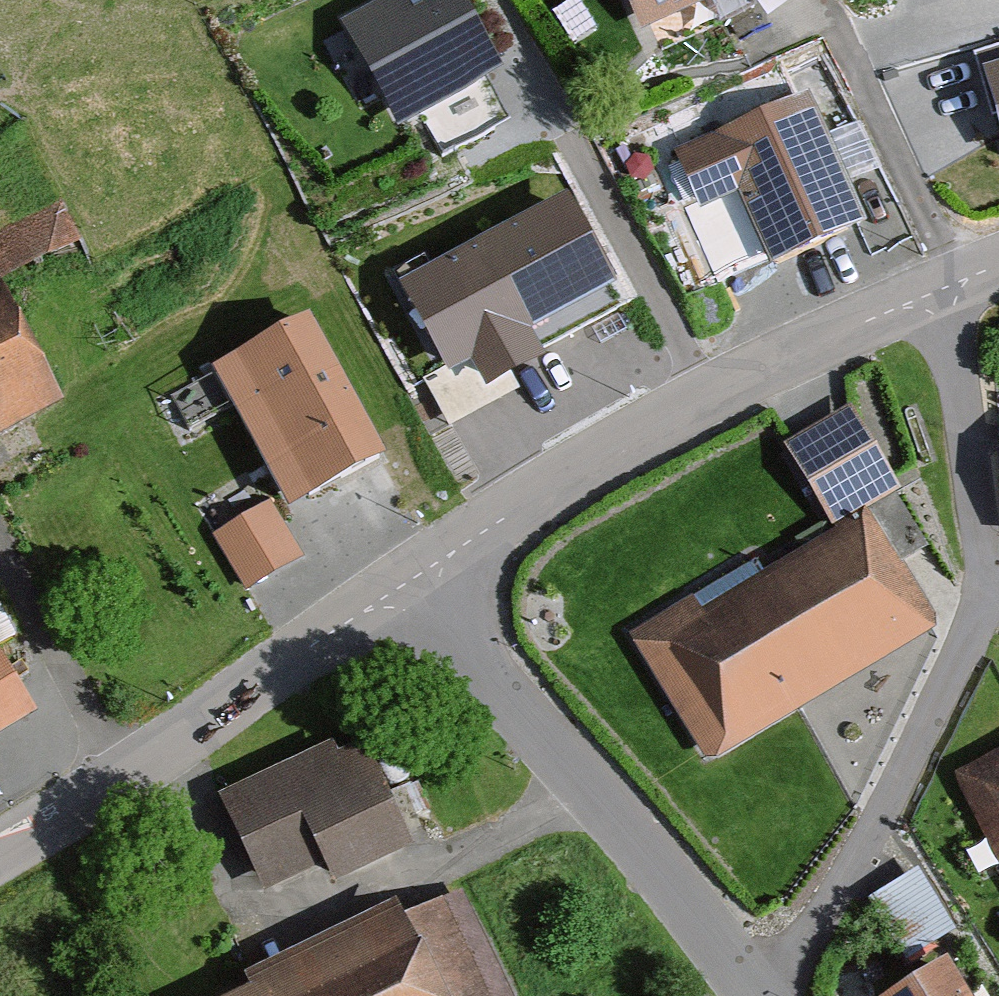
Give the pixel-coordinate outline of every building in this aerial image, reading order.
[(491,58),(459,0),(397,0),(358,22),(406,108),(415,102),(443,151),(507,116),(478,65),(491,58)] [(651,31),(717,0),(637,0),(651,31)] [(998,128),(998,57),(981,62),(998,128)] [(813,89),(679,151),(705,207),(745,189),(781,267),(875,223),(813,89)] [(569,199),(409,282),(450,361),(427,373),(451,420),(515,387),(505,366),(538,349),(523,322),(610,277),(569,199)] [(30,261),(82,242),(69,204),(16,223),(30,261)] [(85,405),(19,275),(0,285),(0,448),(85,405)] [(376,452),(305,322),(228,364),(299,494),(376,452)] [(698,592),(631,631),(710,765),(948,628),(881,512),(914,493),(862,404),(794,443),(848,535),(711,614),(698,592)] [(298,552),(270,505),(220,535),(248,582),(298,552)] [(53,716),(0,627),(0,747),(53,716)] [(231,786),(275,889),(328,866),(334,881),(419,844),(368,726),(231,786)] [(960,773),(998,845),(998,752),(960,773)] [(920,869),(877,895),(914,954),(957,927),(920,869)] [(462,893),(253,995),(513,995),(462,893)] [(894,995),(986,995),(962,955),(894,995)]
